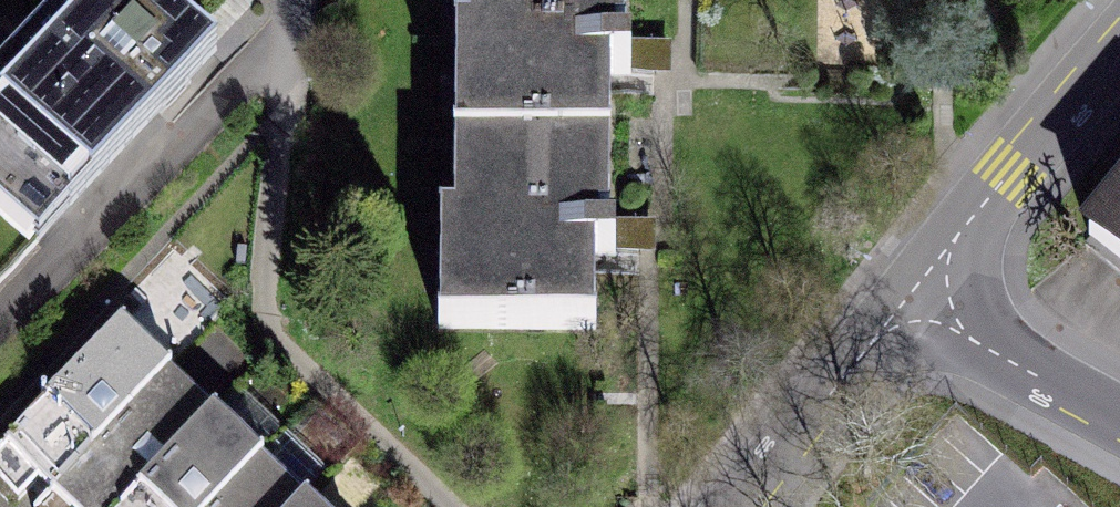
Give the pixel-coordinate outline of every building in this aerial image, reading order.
[(160,0),(65,0),(0,70),(0,224),(36,257),(222,56),(160,0)] [(447,127),(612,136),(619,0),(454,0),(447,127)] [(447,127),(438,313),(603,322),(612,136),(447,127)] [(1084,212),(1119,251),(1119,179),(1084,212)] [(128,325),(0,465),(0,470),(41,506),(50,506),(176,369),(128,325)] [(176,369),(50,506),(139,506),(224,413),(176,369)] [(224,413),(139,506),(227,506),(273,457),(224,413)] [(273,457),(227,506),(316,506),(321,501),(273,457)]
